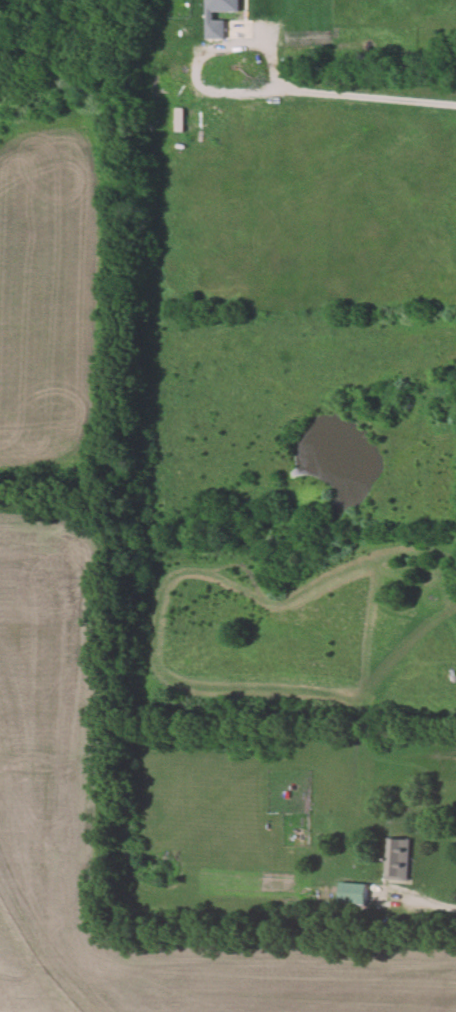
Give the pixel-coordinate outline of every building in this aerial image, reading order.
[(242,0),(208,0),(208,40),(226,40),(226,20),(216,20),(216,12),(242,11),(242,0)] [(409,839),(386,838),(384,881),(408,882),(409,839)] [(339,903),(365,904),(366,884),(340,883),(339,903)]
